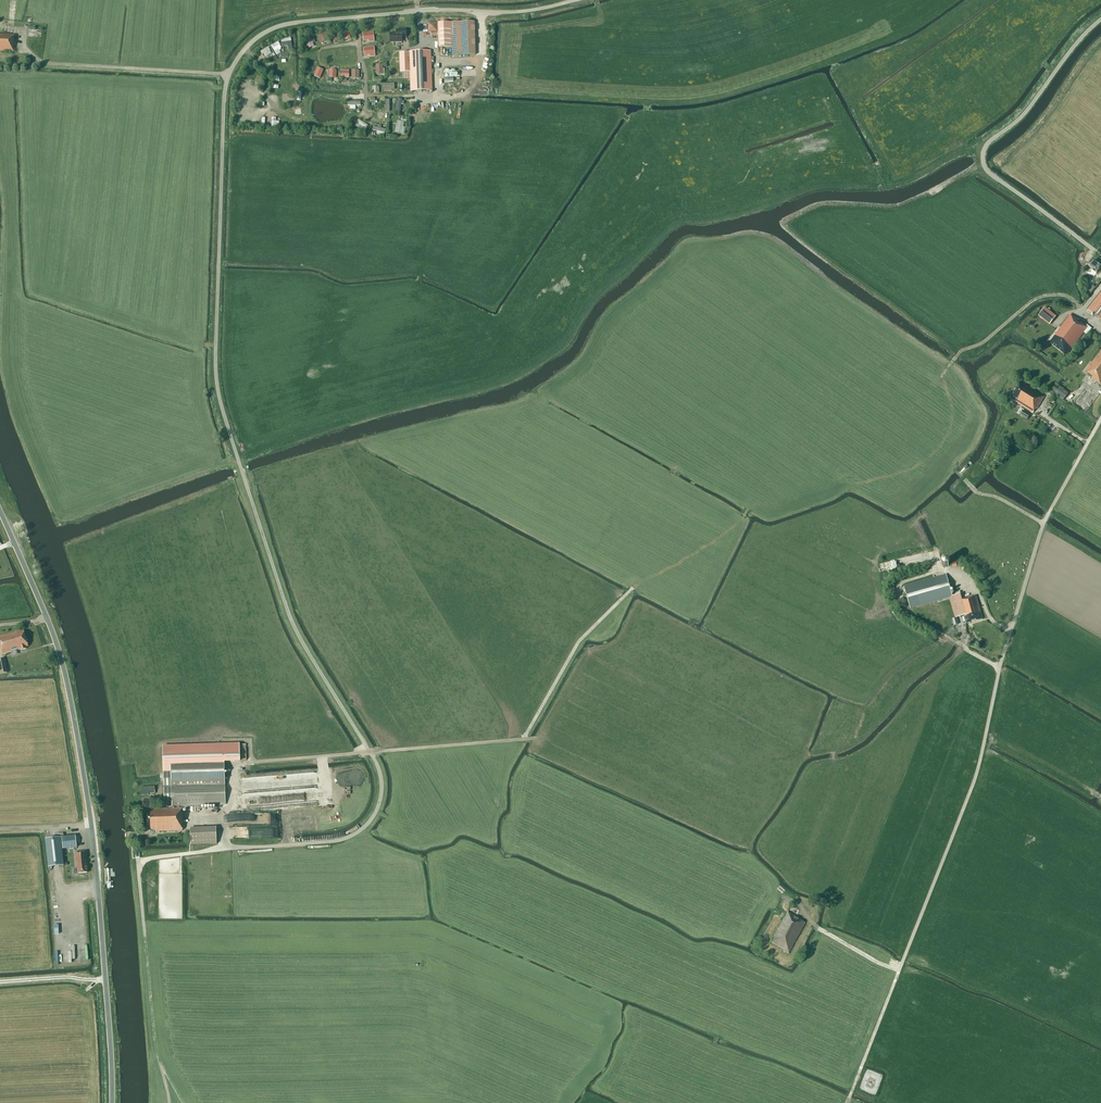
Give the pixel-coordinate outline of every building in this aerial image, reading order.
[(428,32),(430,32),(430,35),(437,35),(437,22),(428,23),(428,32)] [(451,22),(438,22),(439,47),(452,46),(451,22)] [(453,56),(475,55),(474,22),(451,23),(453,56)] [(396,33),(390,33),(390,42),(402,42),(402,37),(406,37),(406,29),(396,29),(396,33)] [(348,31),(343,33),(345,42),(351,40),(348,31)] [(336,33),(331,35),(334,44),(339,43),(336,33)] [(371,33),(362,34),(362,42),(372,41),(371,33)] [(14,52),(14,40),(14,35),(0,34),(0,51),(14,52)] [(325,34),(320,36),(322,45),(328,44),(325,34)] [(309,39),(304,41),(307,50),(312,48),(309,39)] [(372,48),(363,49),(363,58),(373,57),(372,48)] [(400,72),(403,72),(409,71),(410,91),(432,90),(432,71),(431,51),(411,51),(411,52),(402,52),(399,52),(400,72)] [(349,76),(349,68),(341,69),(341,77),(349,76)] [(323,71),(317,69),(314,78),(319,80),(323,71)] [(357,121),(367,128),(369,124),(359,118),(357,121)] [(404,133),(406,126),(404,126),(405,121),(398,119),(395,131),(404,133)] [(1100,267),(1100,264),(1094,259),(1088,267),(1096,273),(1100,267)] [(1094,282),(1091,278),(1086,284),(1090,287),(1094,282)] [(1087,310),(1100,320),(1100,292),(1087,310)] [(1056,317),(1045,307),(1038,316),(1049,325),(1056,317)] [(1087,327),(1075,318),(1074,319),(1070,315),(1056,333),(1057,333),(1049,342),(1066,356),(1084,333),(1087,335),(1091,328),(1088,326),(1087,327)] [(1085,371),(1093,377),(1091,379),(1095,382),(1096,381),(1100,385),(1100,384),(1100,351),(1085,371)] [(1009,398),(1033,413),(1036,408),(1037,409),(1044,397),(1027,386),(1027,387),(1024,385),(1025,385),(1020,382),(1009,398)] [(1063,400),(1068,393),(1058,385),(1053,392),(1063,400)] [(1030,415),(1023,410),(1020,415),(1027,419),(1030,415)] [(963,593),(952,596),(946,575),(904,587),(910,608),(949,597),(955,618),(963,615),(965,624),(966,623),(966,624),(982,619),(982,618),(976,596),(971,597),(971,596),(964,598),(963,593)] [(18,631),(0,637),(0,650),(1,650),(2,655),(13,651),(12,650),(17,649),(18,650),(21,649),(21,650),(26,649),(25,646),(28,646),(23,631),(19,633),(18,631)] [(245,744),(220,745),(162,747),(163,770),(164,799),(172,799),(172,806),(172,809),(143,810),(143,811),(143,830),(157,830),(157,831),(182,830),(182,825),(183,825),(183,811),(184,811),(183,810),(182,808),(174,808),(174,806),(225,804),(224,761),(246,760),(245,744)] [(140,795),(149,795),(149,794),(155,793),(154,786),(140,787),(140,795)] [(265,800),(278,800),(278,791),(251,791),(251,800),(265,800)] [(190,829),(191,845),(217,845),(216,828),(190,829)] [(45,839),(48,869),(52,869),(51,867),(64,865),(62,849),(77,847),(75,835),(45,839)] [(87,867),(88,867),(86,851),(81,851),(74,851),(76,868),(77,868),(77,874),(87,872),(87,867)] [(783,951),(789,954),(792,947),(805,923),(800,920),(800,919),(787,912),(774,936),(775,936),(771,943),(783,949),(783,951)] [(66,949),(56,949),(57,964),(67,963),(66,949)]
